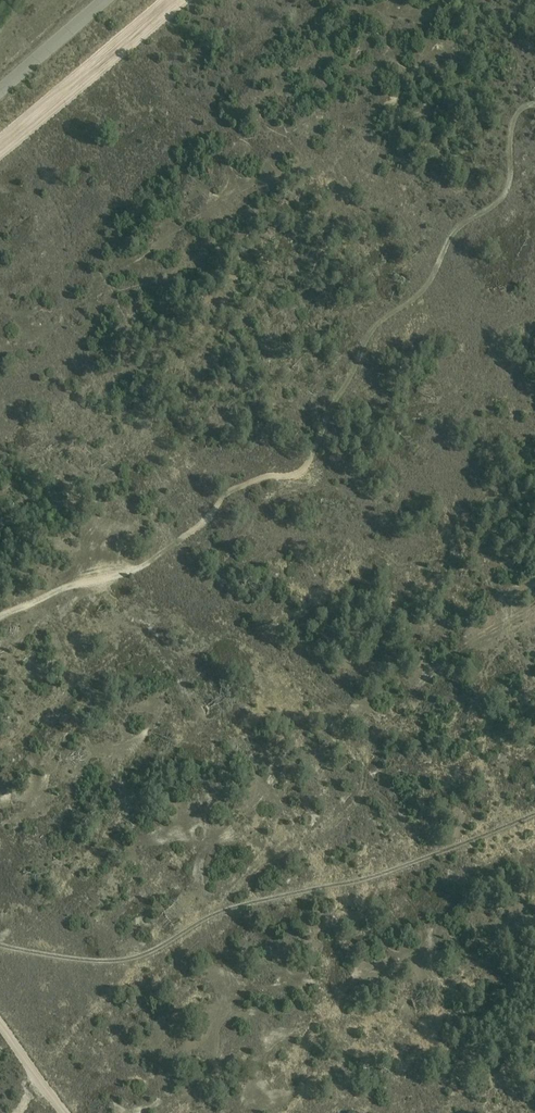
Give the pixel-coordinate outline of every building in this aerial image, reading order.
[(437,56),(440,62),(448,58),(445,52),(437,56)]
